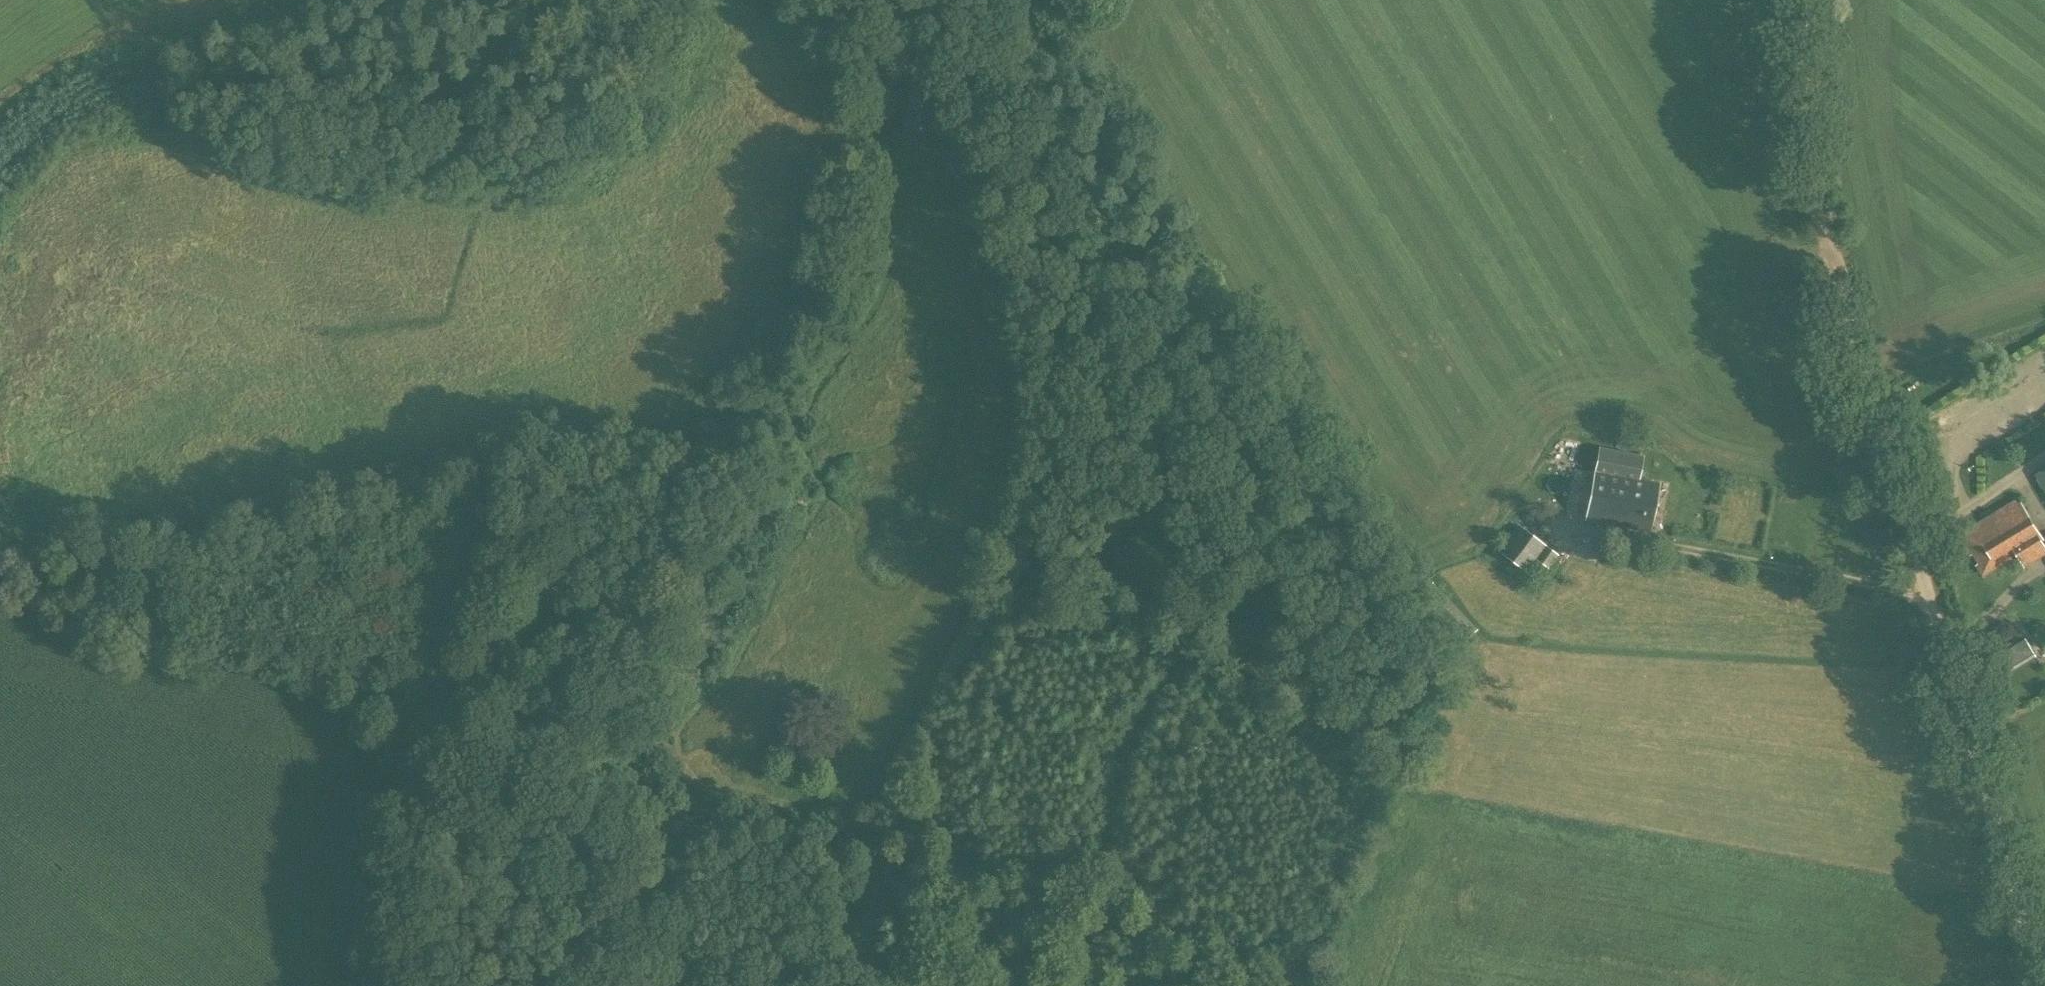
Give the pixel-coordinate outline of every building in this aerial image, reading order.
[(923,79),(928,93),(940,89),(936,75),(923,79)] [(1644,457),(1600,449),(1586,519),(1650,531),(1659,483),(1640,479),(1644,457)] [(2035,475),(2044,492),(2044,469),(2035,475)] [(1984,575),(2018,554),(2025,566),(2044,554),(2044,546),(2041,540),(2043,539),(2020,500),(1960,535),(1984,575)] [(1498,549),(1528,573),(1537,559),(1549,567),(1558,553),(1518,524),(1498,549)] [(1993,658),(2002,674),(2035,654),(2026,638),(1993,658)]
